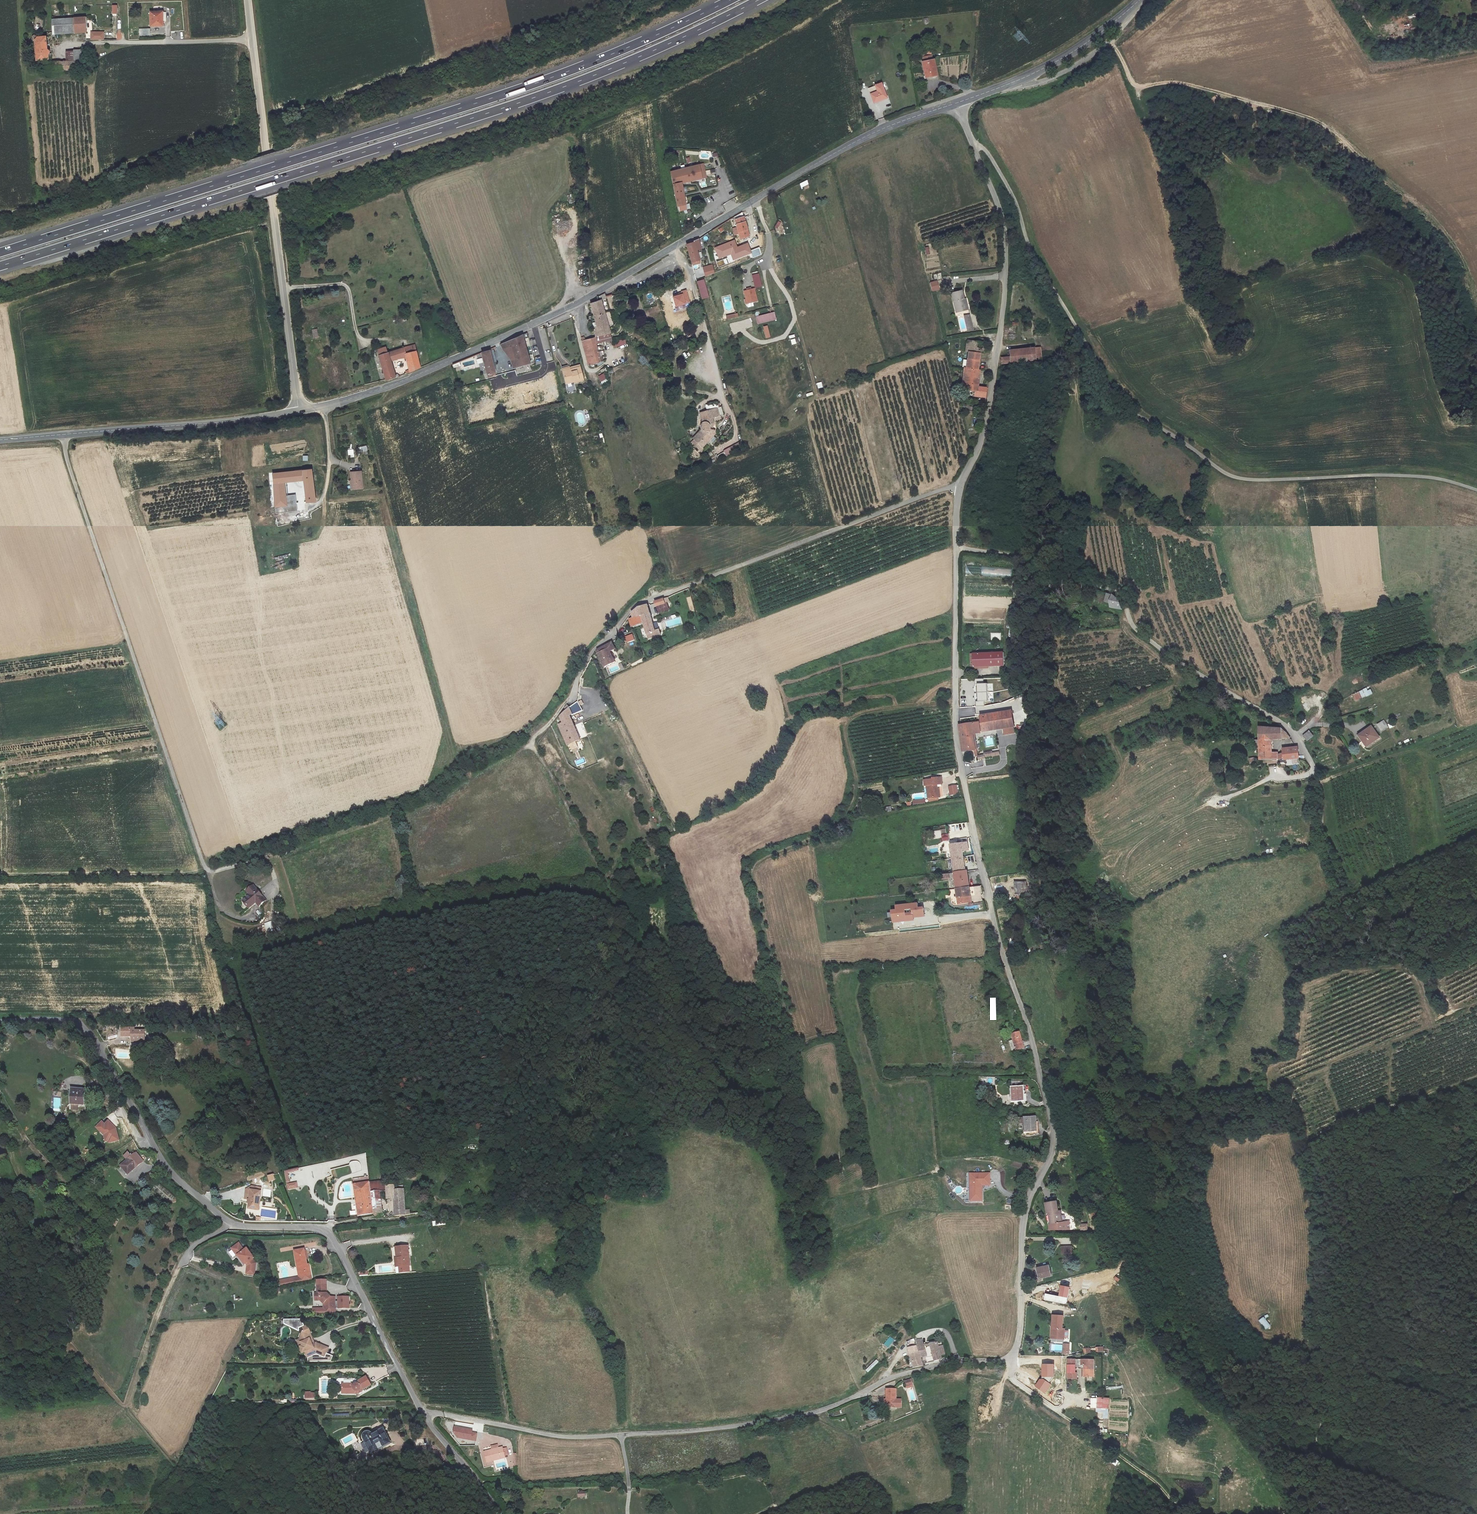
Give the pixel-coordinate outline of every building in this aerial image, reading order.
[(162,12),(150,12),(150,26),(162,26),(162,21),(162,12)] [(74,18),(52,20),(53,34),(75,33),(75,31),(74,18)] [(85,18),(74,18),(75,31),(86,30),(85,18)] [(87,31),(87,40),(105,39),(105,31),(87,31)] [(35,41),(36,60),(46,59),(47,59),(47,55),(48,54),(49,54),(49,53),(49,52),(48,50),(47,50),(46,49),(45,37),(37,37),(37,36),(36,36),(36,35),(34,35),(33,36),(32,38),(32,39),(33,40),(35,41)] [(84,49),(66,52),(66,61),(79,61),(79,63),(85,62),(84,49)] [(923,61),(922,62),(925,78),(931,77),(931,76),(932,76),(935,75),(936,75),(933,59),(932,59),(923,61)] [(66,61),(46,62),(46,70),(82,70),(82,67),(85,67),(85,62),(79,63),(79,61),(66,61)] [(946,65),(946,76),(957,76),(957,65),(946,65)] [(870,94),(874,102),(886,98),(881,83),(875,86),(877,90),(874,91),(874,93),(870,94)] [(675,164),(676,170),(693,166),(691,160),(675,164)] [(676,170),(671,172),(673,184),(681,183),(705,178),(702,164),(693,166),(676,170)] [(675,197),(677,206),(678,206),(685,204),(681,183),(673,184),(675,197)] [(749,236),(742,212),(734,217),(737,228),(739,234),(740,239),(741,239),(746,237),(749,236)] [(699,263),(698,260),(699,260),(696,247),(700,246),(700,247),(698,239),(693,241),(694,243),(687,244),(692,265),(699,263)] [(702,266),(704,276),(714,274),(712,264),(702,266)] [(761,286),(758,274),(752,275),(755,288),(761,286)] [(929,282),(931,291),(939,289),(937,280),(929,282)] [(757,301),(754,288),(744,291),(746,299),(744,299),(746,305),(748,307),(753,306),(753,302),(757,301)] [(966,301),(964,302),(963,299),(961,290),(951,293),(955,310),(962,309),(963,311),(968,309),(966,301)] [(582,341),(588,365),(600,363),(595,343),(609,340),(611,339),(608,327),(613,324),(609,312),(604,313),(601,301),(606,298),(604,293),(599,296),(600,300),(590,303),(594,316),(591,317),(595,336),(594,337),(584,340),(582,341)] [(773,320),(771,314),(756,318),(757,324),(773,320)] [(972,330),(969,314),(964,315),(967,331),(972,330)] [(767,325),(762,326),(765,338),(770,337),(767,325)] [(513,368),(530,363),(522,335),(500,344),(503,350),(511,347),(513,355),(508,356),(511,360),(513,368)] [(624,338),(612,341),(612,343),(614,347),(626,344),(624,338)] [(968,352),(966,368),(977,370),(980,351),(984,352),(986,343),(984,342),(980,342),(972,341),(972,343),(971,352),(968,352)] [(416,351),(414,345),(404,348),(405,354),(416,351)] [(385,347),(377,349),(378,355),(387,353),(385,347)] [(508,356),(513,355),(511,347),(503,350),(508,356)] [(404,348),(388,353),(390,361),(397,359),(406,357),(405,354),(404,348)] [(1035,359),(1034,348),(1009,350),(1009,357),(1010,357),(1010,363),(1035,360),(1035,359)] [(405,354),(406,357),(410,372),(419,367),(416,351),(405,354)] [(495,372),(489,351),(481,353),(487,377),(494,376),(495,374),(495,372)] [(378,355),(378,356),(385,380),(395,377),(390,361),(388,353),(387,353),(378,355)] [(583,380),(580,367),(569,369),(569,368),(562,370),(566,384),(574,382),(583,380)] [(964,368),(963,376),(976,377),(977,370),(966,368),(964,368)] [(514,396),(509,377),(516,375),(515,370),(502,373),(495,375),(502,400),(514,396)] [(602,385),(609,382),(605,373),(597,376),(602,385)] [(975,391),(974,396),(987,398),(988,388),(983,387),(983,388),(978,387),(979,378),(976,377),(963,376),(961,386),(966,387),(965,390),(975,391)] [(709,424),(713,423),(712,418),(713,417),(713,420),(716,419),(717,419),(721,418),(720,415),(722,414),(720,407),(718,407),(717,403),(709,405),(706,405),(705,405),(707,410),(700,413),(701,418),(703,417),(704,421),(702,422),(700,429),(701,430),(697,433),(698,434),(694,439),(702,447),(709,440),(708,439),(710,438),(713,436),(714,431),(711,430),(709,427),(709,426),(709,425),(709,424)] [(702,452),(702,447),(694,439),(691,442),(702,452)] [(743,447),(740,442),(729,448),(732,454),(743,447)] [(288,482),(303,480),(306,502),(315,501),(311,469),(272,473),(273,484),(274,500),(274,508),(275,513),(281,513),(281,512),(280,506),(286,505),(285,495),(284,487),(283,482),(288,482)] [(361,471),(350,472),(351,480),(352,489),(362,488),(361,471)] [(296,493),(285,495),(286,505),(287,505),(296,504),(298,503),(296,493)] [(667,603),(669,602),(668,598),(655,602),(656,607),(657,607),(667,603)] [(1111,610),(1120,612),(1119,609),(1116,601),(1111,598),(1108,605),(1111,610)] [(669,610),(667,603),(657,607),(659,613),(669,610)] [(642,615),(651,613),(648,605),(640,608),(642,615)] [(656,631),(651,613),(642,615),(640,608),(632,613),(634,618),(630,620),(632,627),(644,623),(649,638),(653,637),(661,634),(659,630),(656,631)] [(627,643),(635,640),(632,633),(624,636),(627,643)] [(1001,641),(1001,633),(991,633),(991,641),(1001,641)] [(616,649),(612,642),(606,646),(608,650),(609,649),(610,652),(616,649)] [(610,652),(609,649),(608,650),(606,646),(597,651),(605,667),(615,662),(610,652)] [(1004,653),(973,654),(973,655),(974,666),(974,667),(1004,666),(1004,653)] [(1371,694),(1368,687),(1352,694),(1355,701),(1371,694)] [(582,745),(572,720),(569,708),(567,706),(565,708),(567,711),(561,717),(564,724),(559,725),(568,745),(576,741),(579,747),(582,745)] [(1015,727),(1013,711),(981,716),(983,732),(1015,727)] [(1384,721),(1378,725),(1381,730),(1387,727),(1384,721)] [(981,733),(979,722),(972,723),(973,734),(981,733)] [(973,734),(972,723),(959,725),(962,752),(976,750),(973,734)] [(1372,727),(1360,736),(1367,747),(1380,738),(1372,727)] [(1288,739),(1288,733),(1285,730),(1282,728),(1261,729),(1260,741),(1255,741),(1255,750),(1259,750),(1259,761),(1283,759),(1283,760),(1299,758),(1298,748),(1283,751),(1283,753),(1278,755),(1272,754),(1273,740),(1288,739)] [(1314,736),(1309,731),(1303,736),(1308,741),(1314,736)] [(938,789),(937,785),(942,784),(942,777),(933,778),(933,780),(924,780),(925,786),(927,786),(928,798),(938,797),(938,789)] [(873,783),(873,791),(884,791),(883,782),(873,783)] [(959,794),(957,784),(948,786),(950,796),(959,794)] [(941,834),(942,841),(950,840),(949,833),(941,834)] [(966,871),(963,851),(969,850),(968,843),(950,845),(954,873),(966,871)] [(956,889),(969,887),(967,871),(966,871),(954,873),(956,889)] [(1015,899),(1028,899),(1027,880),(1014,881),(1015,899)] [(266,901),(254,886),(247,892),(250,896),(252,898),(245,904),(249,909),(256,903),(259,907),(266,901)] [(958,903),(971,902),(969,887),(956,889),(958,903)] [(897,910),(892,911),(893,923),(914,921),(913,918),(925,917),(924,907),(918,908),(918,903),(896,906),(897,910)] [(275,921),(268,923),(270,929),(272,928),(277,927),(275,921)] [(135,1029),(122,1029),(122,1036),(130,1037),(130,1035),(132,1035),(132,1037),(132,1042),(137,1042),(137,1040),(144,1040),(145,1040),(145,1031),(143,1031),(135,1031),(135,1029)] [(1025,1053),(1019,1033),(1011,1035),(1013,1040),(1009,1041),(1012,1052),(1016,1051),(1017,1055),(1025,1053)] [(1024,1095),(1023,1087),(1010,1087),(1011,1095),(1007,1095),(1008,1099),(1011,1099),(1011,1102),(1018,1102),(1018,1104),(1024,1104),(1024,1102),(1023,1102),(1023,1095),(1024,1095)] [(71,1110),(78,1110),(79,1104),(84,1104),(85,1092),(81,1092),(78,1092),(78,1093),(72,1093),(71,1104),(72,1104),(71,1110)] [(1034,1128),(1037,1127),(1036,1117),(1023,1118),(1023,1124),(1024,1133),(1026,1133),(1026,1134),(1032,1134),(1032,1132),(1034,1132),(1034,1128)] [(102,1122),(96,1128),(104,1135),(105,1142),(108,1141),(109,1143),(119,1140),(116,1129),(109,1121),(105,1124),(102,1122)] [(121,1166),(128,1174),(142,1162),(135,1154),(132,1156),(129,1153),(124,1156),(127,1160),(121,1166)] [(137,1153),(135,1154),(142,1162),(144,1161),(137,1153)] [(284,1171),(286,1183),(290,1182),(288,1173),(299,1171),(298,1168),(284,1171)] [(154,1172),(146,1176),(151,1183),(158,1178),(154,1172)] [(990,1174),(975,1174),(975,1182),(974,1183),(970,1187),(970,1201),(982,1201),(982,1186),(990,1186),(990,1174)] [(286,1183),(287,1190),(298,1188),(297,1181),(286,1183)] [(386,1187),(386,1182),(370,1183),(371,1192),(380,1192),(387,1192),(386,1187)] [(370,1183),(354,1185),(356,1204),(362,1203),(365,1203),(367,1198),(372,1198),(371,1192),(370,1183)] [(168,1198),(172,1200),(175,1195),(158,1184),(153,1191),(167,1200),(168,1198)] [(395,1191),(395,1186),(386,1187),(387,1192),(387,1199),(394,1198),(394,1191),(395,1191)] [(260,1201),(262,1188),(257,1187),(256,1191),(251,1190),(250,1199),(248,1199),(248,1203),(249,1203),(249,1209),(259,1210),(259,1204),(262,1205),(262,1202),(260,1201)] [(405,1211),(404,1190),(401,1190),(395,1191),(394,1191),(394,1198),(395,1216),(405,1215),(405,1211)] [(380,1192),(371,1192),(372,1198),(374,1214),(374,1217),(379,1216),(378,1214),(383,1213),(380,1192)] [(365,1203),(362,1203),(356,1204),(358,1216),(374,1214),(372,1198),(367,1198),(365,1203)] [(1046,1203),(1047,1214),(1049,1213),(1052,1213),(1052,1215),(1050,1216),(1051,1224),(1050,1224),(1049,1224),(1049,1230),(1070,1230),(1070,1223),(1068,1221),(1063,1222),(1061,1214),(1059,1214),(1058,1211),(1057,1201),(1046,1203)] [(108,1225),(113,1229),(118,1222),(113,1219),(108,1225)] [(240,1244),(232,1249),(238,1257),(239,1256),(245,1265),(247,1264),(248,1266),(247,1274),(255,1275),(256,1264),(253,1259),(255,1258),(248,1249),(245,1251),(240,1244)] [(408,1246),(396,1247),(397,1258),(398,1258),(399,1267),(410,1266),(408,1246)] [(304,1249),(294,1251),(297,1267),(299,1267),(301,1277),(311,1275),(309,1266),(307,1266),(304,1249)] [(1042,1270),(1038,1271),(1037,1268),(1036,1268),(1037,1273),(1038,1273),(1039,1278),(1052,1276),(1049,1266),(1042,1267),(1042,1270)] [(335,1297),(330,1297),(327,1295),(326,1285),(317,1286),(317,1294),(315,1294),(315,1301),(320,1300),(323,1304),(324,1309),(335,1308),(335,1297)] [(338,1308),(350,1308),(349,1295),(337,1296),(338,1308)] [(1057,1336),(1057,1338),(1064,1339),(1065,1329),(1063,1329),(1064,1316),(1054,1315),(1053,1326),(1054,1326),(1054,1329),(1055,1329),(1055,1331),(1052,1331),(1051,1336),(1057,1336)] [(1266,1330),(1271,1326),(1264,1316),(1259,1320),(1266,1330)] [(312,1337),(310,1333),(311,1333),(308,1326),(304,1328),(305,1331),(304,1332),(303,1332),(300,1339),(303,1346),(300,1347),(303,1352),(305,1351),(308,1358),(316,1354),(325,1357),(328,1348),(316,1343),(315,1344),(312,1345),(310,1338),(312,1337)] [(889,1336),(884,1345),(889,1348),(894,1339),(889,1336)] [(934,1361),(942,1360),(940,1355),(944,1354),(942,1346),(938,1347),(937,1343),(930,1345),(934,1361)] [(920,1358),(927,1355),(924,1346),(922,1346),(917,1347),(920,1358)] [(914,1368),(923,1366),(920,1358),(917,1347),(908,1349),(910,1355),(914,1368)] [(1075,1360),(1068,1359),(1068,1373),(1075,1373),(1075,1368),(1082,1368),(1082,1376),(1094,1376),(1094,1360),(1075,1359),(1075,1360)] [(359,1391),(359,1390),(360,1390),(360,1389),(361,1389),(364,1389),(371,1385),(366,1377),(359,1381),(358,1384),(357,1384),(356,1384),(355,1385),(354,1385),(352,1384),(342,1384),(342,1393),(354,1394),(356,1391),(357,1391),(358,1391),(359,1391)] [(896,1390),(887,1390),(887,1400),(887,1408),(896,1408),(896,1390)] [(1097,1411),(1108,1412),(1109,1399),(1098,1398),(1097,1411)] [(364,1438),(372,1452),(390,1443),(383,1430),(372,1436),(371,1435),(370,1434),(368,1433),(367,1433),(366,1433),(365,1434),(364,1435),(364,1436),(364,1438)] [(484,1452),(487,1462),(505,1458),(505,1456),(503,1450),(503,1448),(499,1449),(492,1450),(484,1452)]
